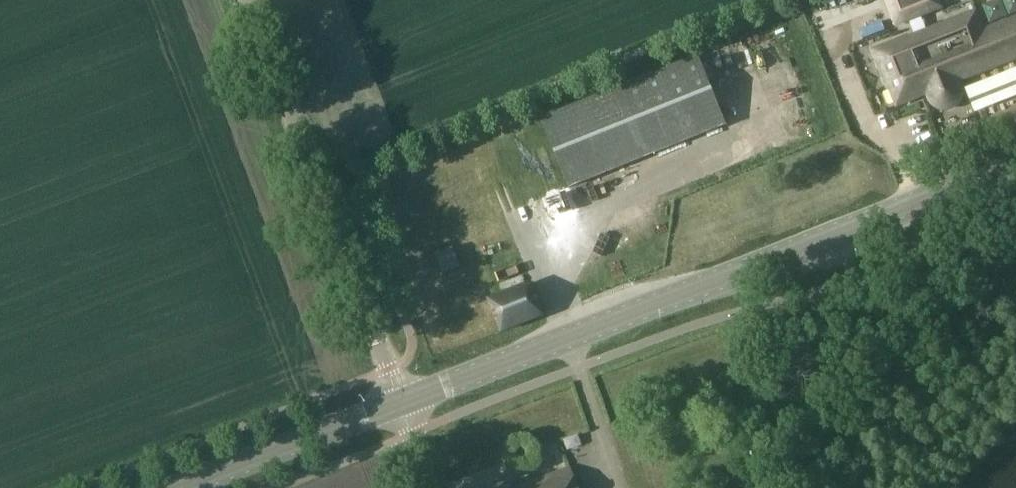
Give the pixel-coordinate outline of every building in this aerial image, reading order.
[(897,25),(909,21),(921,16),(941,8),(938,0),(887,0),(897,25)] [(874,51),(889,89),(891,88),(897,105),(928,93),(930,98),(930,100),(931,101),(932,102),(932,103),(933,104),(934,105),(935,106),(937,107),(938,107),(939,108),(940,108),(942,109),(943,109),(945,109),(946,109),(956,105),(957,104),(958,103),(959,102),(959,101),(960,100),(961,98),(961,97),(961,96),(962,94),(962,93),(962,92),(962,90),(962,89),(961,87),(961,86),(957,78),(971,72),(973,75),(1015,58),(1015,20),(983,33),(975,13),(927,33),(915,37),(908,40),(907,38),(874,51)] [(697,56),(540,119),(567,190),(725,125),(697,56)] [(452,250),(437,255),(444,272),(459,266),(452,250)] [(529,285),(486,302),(497,336),(503,334),(543,318),(529,285)] [(572,471),(521,487),(578,487),(572,471)]
